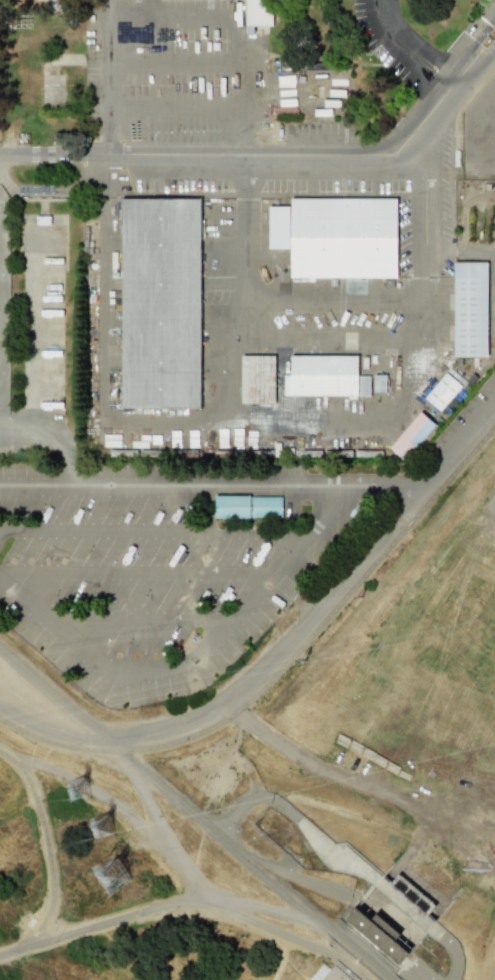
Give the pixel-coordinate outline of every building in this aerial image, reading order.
[(245,34),(253,34),(253,26),(267,26),(267,0),(245,0),(245,34)] [(121,408),(121,198),(200,199),(199,407),(121,408)] [(396,199),(290,199),(290,207),(268,207),(268,249),(290,249),(290,279),(397,278),(396,199)] [(487,357),(487,263),(453,263),(454,357),(487,357)] [(241,403),(274,403),(274,356),(241,355),(241,403)] [(290,356),(290,375),(283,375),(283,395),(356,396),(357,356),(290,356)] [(373,392),(385,392),(386,375),(373,375),(373,392)] [(403,461),(435,425),(420,412),(388,447),(403,461)] [(214,496),(215,517),(282,517),(282,497),(214,496)] [(398,965),(412,947),(367,909),(362,915),(354,907),(344,919),(398,965)]
